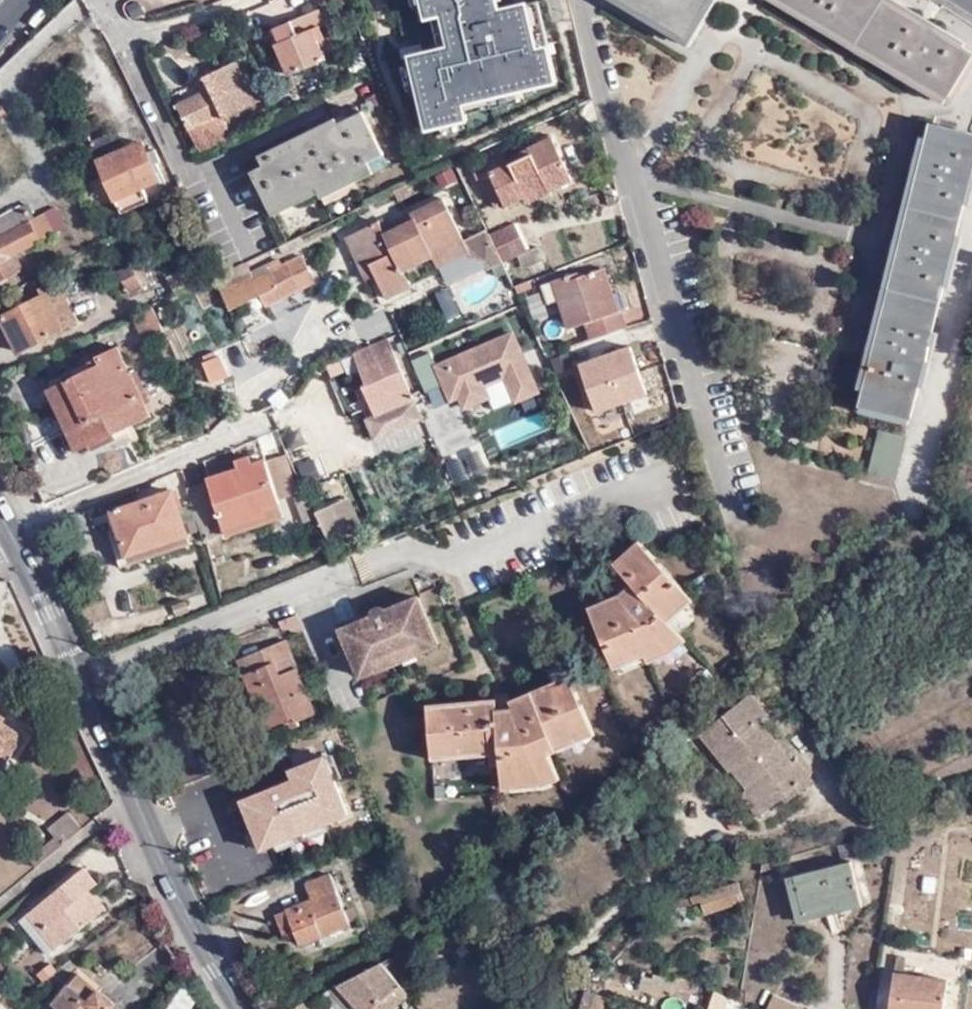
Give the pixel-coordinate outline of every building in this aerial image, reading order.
[(425,6),(428,17),(434,16),(444,13),(452,46),(442,49),(413,56),(415,64),(421,87),(431,128),(444,125),(464,120),(468,119),(467,114),(464,104),(519,91),(558,81),(550,47),(539,49),(528,4),(514,7),(515,15),(500,18),(498,11),(495,0),(424,0),(425,6)] [(415,9),(425,6),(424,0),(413,0),(415,9)] [(702,0),(621,0),(681,36),(702,0)] [(971,55),(971,53),(882,0),(781,0),(948,96),(971,55)] [(538,1),(528,4),(539,49),(550,47),(538,1)] [(514,7),(498,11),(500,18),(515,15),(514,7)] [(324,29),(329,26),(323,11),(277,30),(283,43),(279,45),(291,77),(329,60),(322,43),(328,39),(324,29)] [(444,13),(434,16),(442,49),(452,46),(444,13)] [(201,156),(234,140),(225,120),(256,106),(237,63),(205,77),(210,91),(179,105),(201,156)] [(415,64),(405,66),(411,89),(421,87),(415,64)] [(519,91),(464,104),(467,114),(521,100),(519,91)] [(322,191),(372,165),(389,156),(369,113),(343,125),(341,122),(335,124),(332,118),(311,126),(314,131),(264,154),(269,164),(257,170),(275,210),(321,189),(322,191)] [(464,120),(444,125),(446,135),(466,130),(464,120)] [(909,416),(971,167),(971,125),(970,133),(933,124),(861,403),(909,416)] [(141,188),(160,179),(143,142),(126,150),(118,131),(89,144),(115,199),(121,212),(147,200),(141,188)] [(500,207),(527,195),(541,189),(544,193),(569,181),(549,137),(525,147),(528,155),(495,171),(491,163),(476,170),(480,178),(486,176),(500,207)] [(377,175),(372,165),(322,191),(321,189),(275,210),(278,217),(322,195),(325,200),(377,175)] [(442,189),(457,182),(450,170),(436,176),(442,189)] [(529,200),(527,195),(500,207),(503,212),(529,200)] [(434,257),(466,243),(445,200),(404,219),(407,225),(386,236),(383,230),(380,223),(346,239),(355,257),(365,252),(377,278),(388,300),(412,289),(404,272),(434,257)] [(52,206),(29,219),(22,206),(0,218),(0,282),(23,270),(16,256),(65,228),(52,206)] [(383,230),(386,236),(407,225),(404,219),(383,230)] [(488,233),(502,263),(516,257),(520,268),(542,258),(537,247),(527,251),(513,222),(488,233)] [(488,233),(466,243),(470,252),(473,258),(484,261),(488,269),(502,263),(488,233)] [(470,252),(466,243),(434,257),(439,268),(470,252)] [(367,282),(377,278),(365,252),(355,257),(367,282)] [(230,309),(265,293),(272,290),(278,300),(315,283),(303,258),(282,267),(223,294),(230,309)] [(215,276),(223,294),(282,267),(278,259),(253,272),(248,261),(215,276)] [(141,288),(132,268),(121,272),(125,281),(122,282),(127,294),(141,288)] [(635,355),(619,311),(609,315),(602,300),(612,295),(603,270),(578,279),(576,274),(551,284),(552,286),(559,306),(568,332),(584,326),(590,341),(569,350),(580,375),(635,355)] [(17,311),(2,318),(19,352),(77,323),(56,281),(38,290),(42,298),(31,303),(28,297),(14,305),(17,311)] [(516,292),(518,296),(533,290),(529,282),(514,288),(516,292)] [(547,310),(559,306),(552,286),(540,290),(547,310)] [(272,290),(265,293),(270,303),(278,300),(272,290)] [(609,315),(619,311),(612,295),(602,300),(609,315)] [(163,332),(152,309),(132,318),(143,341),(163,332)] [(437,365),(431,353),(413,361),(426,391),(445,383),(452,402),(461,398),(466,408),(489,398),(484,386),(506,377),(516,402),(538,392),(512,333),(437,365)] [(392,351),(388,339),(354,354),(359,366),(392,351)] [(46,388),(53,407),(60,404),(72,429),(80,429),(87,443),(153,414),(122,344),(101,354),(106,366),(100,368),(97,364),(46,388)] [(423,420),(392,351),(359,366),(367,386),(364,387),(377,416),(379,420),(379,419),(387,435),(423,420)] [(215,383),(231,376),(222,356),(206,363),(215,383)] [(450,403),(427,418),(451,453),(469,441),(457,424),(462,421),(450,403)] [(60,404),(53,407),(71,449),(87,443),(80,429),(72,429),(60,404)] [(387,435),(379,419),(379,420),(377,416),(365,421),(374,441),(387,435)] [(895,479),(905,435),(880,429),(869,472),(895,479)] [(476,449),(445,462),(456,488),(487,475),(476,449)] [(190,490),(202,533),(222,527),(222,529),(263,517),(261,510),(279,505),(276,498),(265,462),(264,455),(236,462),(239,470),(208,480),(209,485),(190,490)] [(276,498),(292,492),(296,490),(284,455),(265,462),(276,498)] [(292,492),(296,502),(307,497),(303,488),(296,490),(292,492)] [(113,512),(117,526),(128,555),(187,536),(173,491),(113,512)] [(305,522),(316,516),(307,497),(296,502),(305,522)] [(350,499),(334,506),(346,535),(362,529),(350,499)] [(263,517),(222,529),(225,538),(283,520),(279,505),(261,510),(263,517)] [(317,513),(330,542),(346,535),(334,506),(317,513)] [(128,555),(117,526),(106,530),(119,568),(190,545),(187,536),(128,555)] [(664,616),(687,594),(640,541),(615,563),(626,577),(613,588),(617,596),(590,608),(613,659),(642,647),(646,655),(668,644),(679,632),(670,623),(664,616)] [(693,601),(687,594),(664,616),(670,623),(693,601)] [(439,648),(419,600),(387,614),(384,611),(379,611),(375,613),(373,620),(341,633),(362,680),(378,673),(378,674),(423,656),(423,655),(439,648)] [(454,610),(458,625),(467,622),(463,606),(454,610)] [(686,640),(679,632),(668,644),(646,655),(646,657),(650,664),(672,653),(686,640)] [(267,728),(288,719),(294,715),(297,721),(298,720),(316,713),(284,639),(238,658),(267,728)] [(642,647),(613,659),(617,669),(646,657),(646,655),(642,647)] [(428,705),(431,752),(490,748),(491,756),(492,766),(500,766),(501,781),(540,779),(557,771),(549,754),(558,751),(554,744),(575,735),(571,726),(587,718),(568,676),(510,700),(509,697),(428,705)] [(740,695),(700,731),(718,752),(714,756),(735,782),(762,813),(776,800),(784,793),(789,798),(806,782),(789,761),(785,764),(751,725),(758,717),(740,695)] [(294,715),(288,719),(293,727),(300,724),(298,720),(297,721),(294,715)] [(2,748),(16,726),(3,717),(2,719),(0,718),(0,751),(2,748)] [(594,735),(587,718),(571,726),(575,735),(554,744),(558,751),(594,735)] [(27,733),(16,726),(2,748),(12,755),(27,733)] [(718,752),(700,731),(691,739),(709,759),(714,756),(718,752)] [(0,751),(0,758),(7,763),(12,755),(2,748),(0,751)] [(490,748),(431,752),(432,761),(491,756),(490,748)] [(540,779),(501,781),(502,791),(546,787),(561,780),(557,771),(540,779)] [(224,791),(231,810),(243,804),(252,825),(259,839),(308,817),(293,781),(259,795),(251,779),(224,791)] [(762,813),(735,782),(728,789),(755,820),(762,813)] [(781,805),(789,798),(784,793),(776,800),(781,805)] [(335,835),(367,821),(360,804),(354,807),(352,802),(345,804),(344,802),(324,810),(335,835)] [(243,804),(231,810),(239,830),(252,825),(243,804)] [(28,859),(34,867),(77,830),(64,814),(46,830),(53,838),(28,859)] [(847,860),(792,875),(804,923),(835,915),(834,912),(859,905),(847,860)] [(90,862),(38,906),(50,920),(47,922),(63,941),(105,905),(89,889),(93,886),(102,877),(90,862)] [(350,924),(330,875),(305,884),(311,900),(277,914),(286,937),(296,934),(300,944),(350,924)] [(804,923),(792,875),(783,878),(795,925),(804,923)] [(744,901),(738,882),(666,905),(669,912),(701,902),(705,913),(744,901)] [(109,903),(93,886),(89,889),(105,905),(109,903)] [(50,920),(38,906),(27,916),(55,948),(63,941),(47,922),(50,920)] [(586,973),(598,962),(592,956),(574,973),(577,979),(586,973)] [(52,978),(65,968),(58,960),(46,970),(52,978)] [(381,963),(332,988),(348,1005),(354,1000),(362,1008),(393,1008),(410,995),(381,963)] [(943,979),(891,971),(886,1008),(939,1008),(943,979)] [(51,1004),(57,1008),(110,1008),(114,1004),(75,974),(51,1004)] [(642,977),(638,991),(659,997),(660,989),(674,993),(675,986),(689,989),(690,982),(659,974),(658,977),(653,975),(652,980),(642,977)] [(332,988),(323,992),(339,1008),(362,1008),(354,1000),(348,1005),(332,988)] [(605,996),(586,990),(581,1008),(601,1008),(605,996)] [(729,998),(714,990),(707,1008),(725,1008),(729,998)] [(798,1007),(774,995),(768,1008),(797,1008),(798,1007)] [(171,998),(162,1008),(188,1008),(171,998)] [(309,999),(299,1005),(302,1008),(316,1008),(309,999)]
